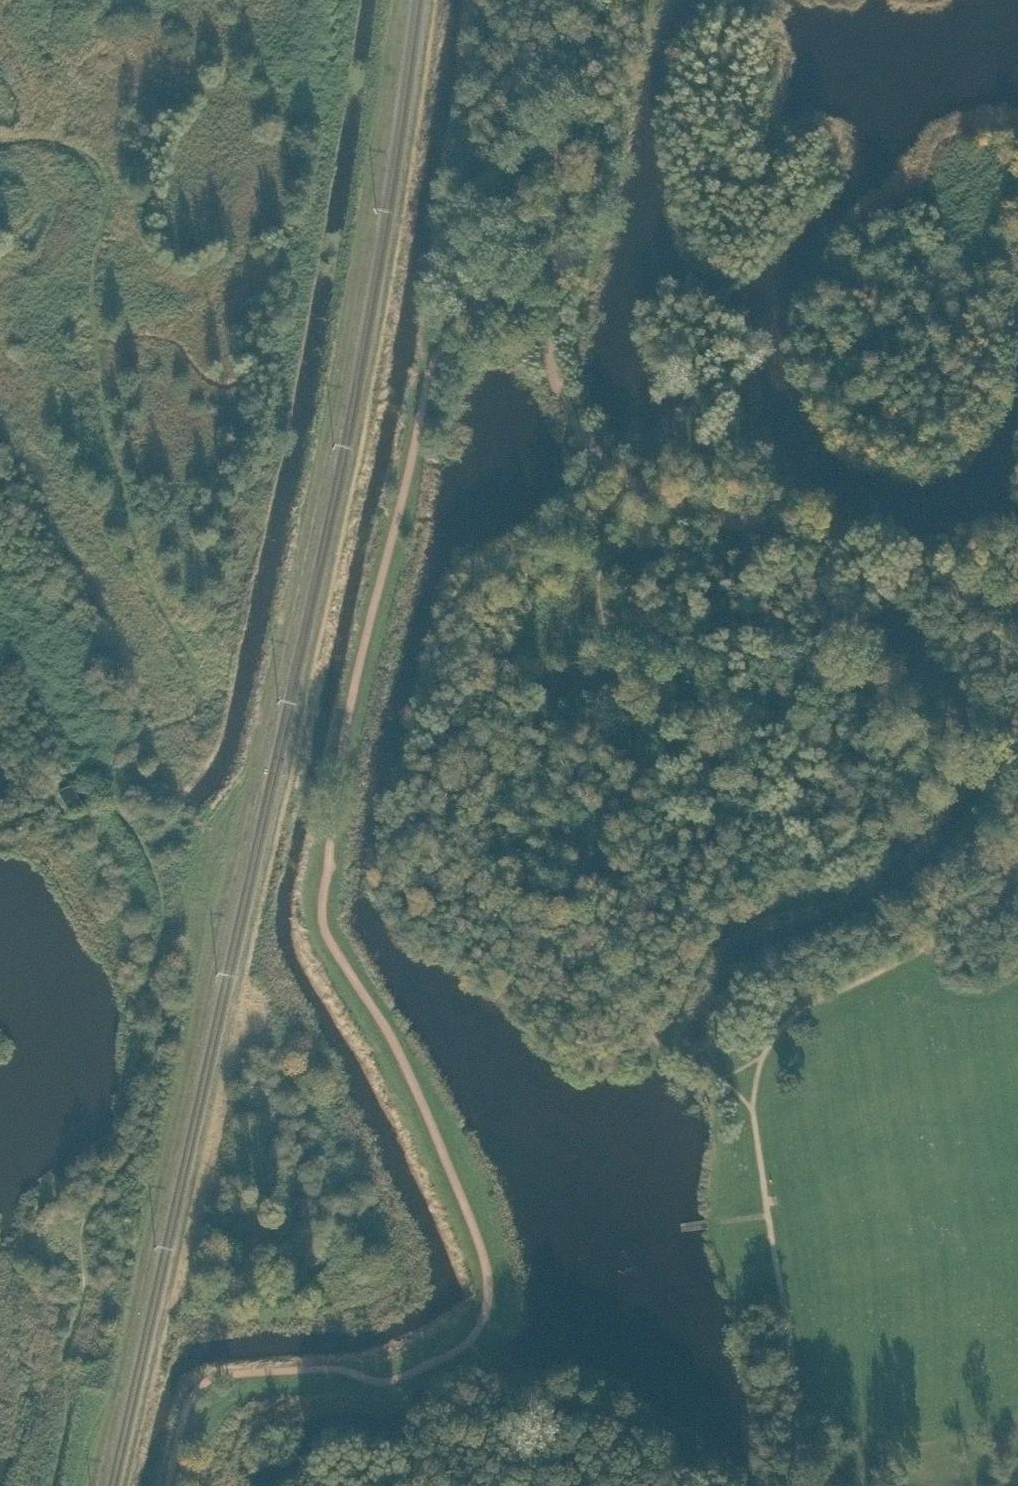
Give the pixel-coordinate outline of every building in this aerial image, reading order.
[(70,811),(81,806),(71,786),(60,791),(70,811)]
